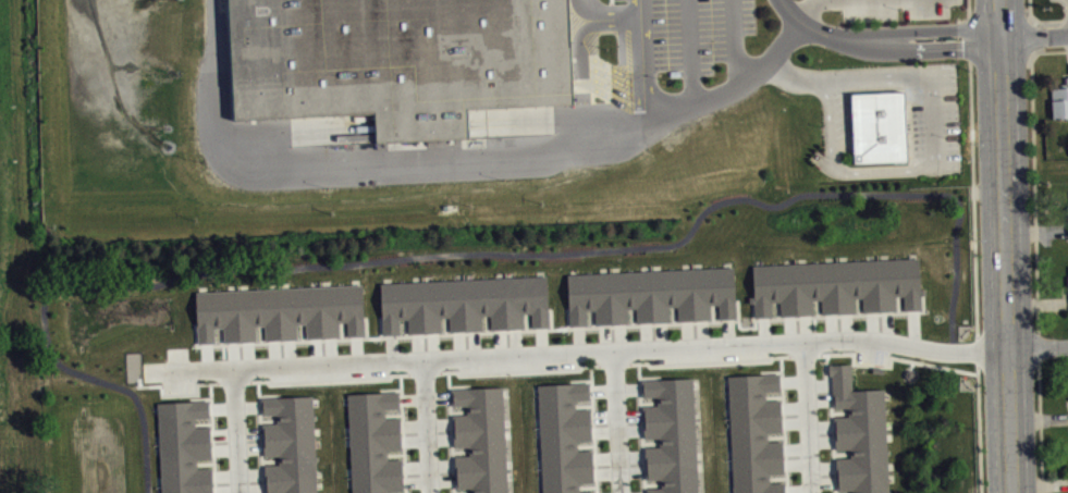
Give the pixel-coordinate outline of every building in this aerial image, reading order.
[(234,119),(376,112),(377,141),(469,137),(467,108),(574,103),(569,0),(229,0),(234,119)] [(1067,117),(1067,75),(1066,75),(1066,82),(1059,82),(1059,86),(1051,86),(1054,118),(1067,117)] [(850,93),(905,89),(909,159),(855,161),(850,93)] [(752,263),(754,295),(749,295),(749,301),(754,301),(754,316),(772,315),(771,299),(781,299),(781,315),(812,313),(812,298),(822,297),(822,312),(854,311),(854,296),(862,295),(863,310),(895,309),(895,294),(904,294),(905,308),(921,307),(921,294),(926,294),(926,287),(920,287),(919,257),(752,263)] [(567,273),(569,324),(586,324),(586,309),(596,309),(596,323),(627,322),(627,307),(636,307),(637,321),(668,320),(667,305),(677,305),(678,320),(710,319),(710,303),(719,303),(720,318),(736,317),(734,266),(567,273)] [(381,282),(383,334),(400,333),(398,318),(408,318),(409,332),(441,331),(440,316),(450,316),(450,331),(482,329),(481,313),(491,313),(491,329),(524,328),(523,312),(532,311),(532,326),(549,325),(547,274),(381,282)] [(196,291),(198,343),(214,342),(214,326),(223,326),(224,341),(256,340),(255,324),(265,324),(266,340),(297,337),(296,322),(306,322),(307,337),(339,336),(337,321),(347,320),(347,335),(365,334),(363,283),(196,291)] [(886,387),(890,492),(852,492),(851,489),(837,489),(836,457),(850,456),(850,447),(835,448),(834,416),(848,415),(848,406),(833,407),(832,374),(828,374),(828,363),(851,362),(852,390),(886,387)] [(785,481),(770,481),(770,472),(785,471),(784,440),(769,440),(768,431),(783,431),(782,398),(766,399),(765,390),(781,390),(781,372),(728,374),(733,492),(786,492),(785,481)] [(641,378),(642,394),(658,394),(658,403),(643,404),(645,435),(660,435),(660,444),(646,445),(647,477),(662,477),(662,485),(647,486),(647,492),(699,492),(693,375),(641,378)] [(594,490),(578,491),(578,481),(593,481),(592,448),(577,449),(577,441),(592,440),(590,407),(575,408),(575,399),(590,398),(589,381),(537,383),(542,492),(595,492),(594,490)] [(451,386),(452,403),(466,403),(467,411),(452,412),(454,444),(468,444),(469,453),(454,454),(455,485),(470,485),(471,492),(507,492),(502,384),(451,386)] [(388,490),(404,490),(402,457),(386,458),(386,449),(402,448),(401,416),(384,417),(384,408),(400,407),(398,390),(346,392),(351,492),(388,492),(388,490)] [(261,396),(262,414),(277,412),(278,422),(262,422),(265,455),(279,454),(280,464),(265,464),(266,492),(317,492),(312,394),(261,396)] [(212,466),(197,466),(197,457),(212,457),(210,424),(195,426),(195,416),(210,416),(209,398),(157,400),(161,492),(213,492),(212,466)]
